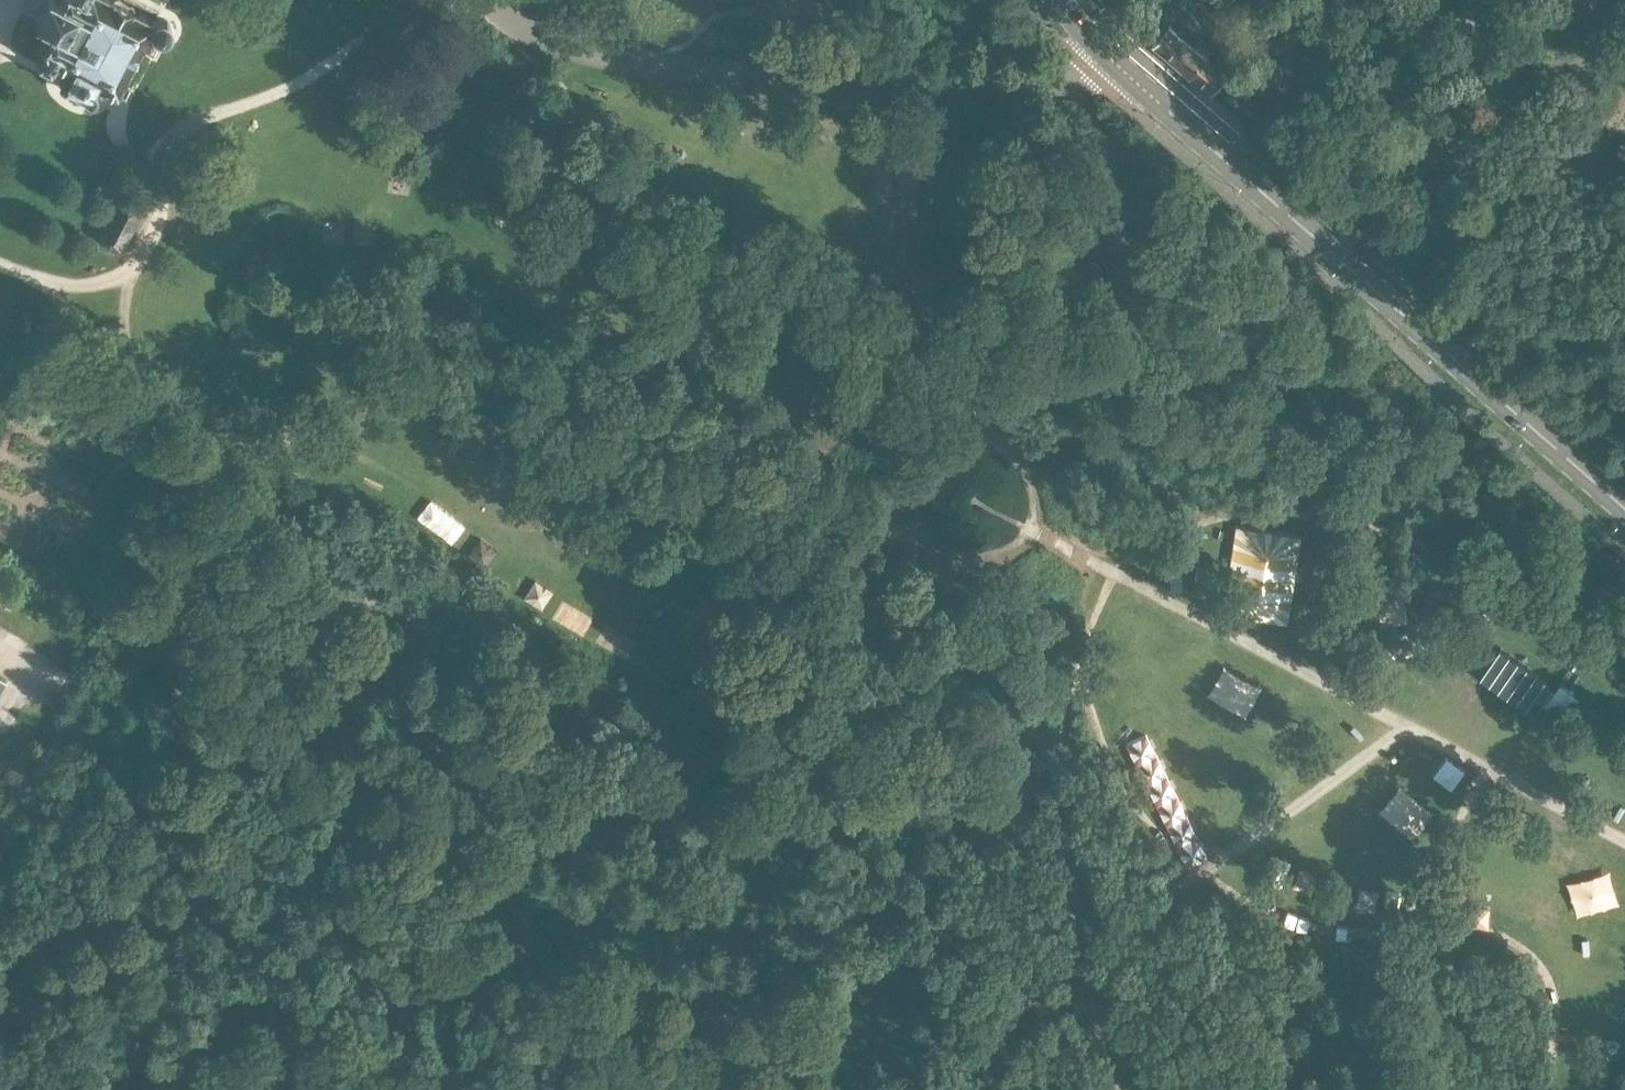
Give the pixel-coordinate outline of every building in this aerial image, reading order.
[(170,26),(169,23),(166,20),(162,19),(160,19),(158,20),(156,21),(119,0),(62,0),(61,0),(43,0),(34,16),(52,25),(44,39),(43,38),(39,39),(35,49),(36,54),(45,60),(54,56),(73,66),(68,75),(64,74),(60,75),(58,78),(59,82),(62,84),(66,84),(69,83),(84,91),(84,94),(85,97),(88,98),(91,98),(94,96),(95,93),(95,91),(93,89),(99,77),(118,87),(142,42),(155,49),(163,34),(167,33),(169,30),(170,26)] [(1225,62),(1218,56),(1197,39),(1191,46),(1167,26),(1151,43),(1208,92),(1224,75),(1218,70),(1225,62)] [(1319,81),(1319,70),(1305,69),(1304,80),(1319,81)] [(120,195),(97,238),(121,252),(145,208),(120,195)] [(10,669),(0,664),(0,686),(10,669)]
